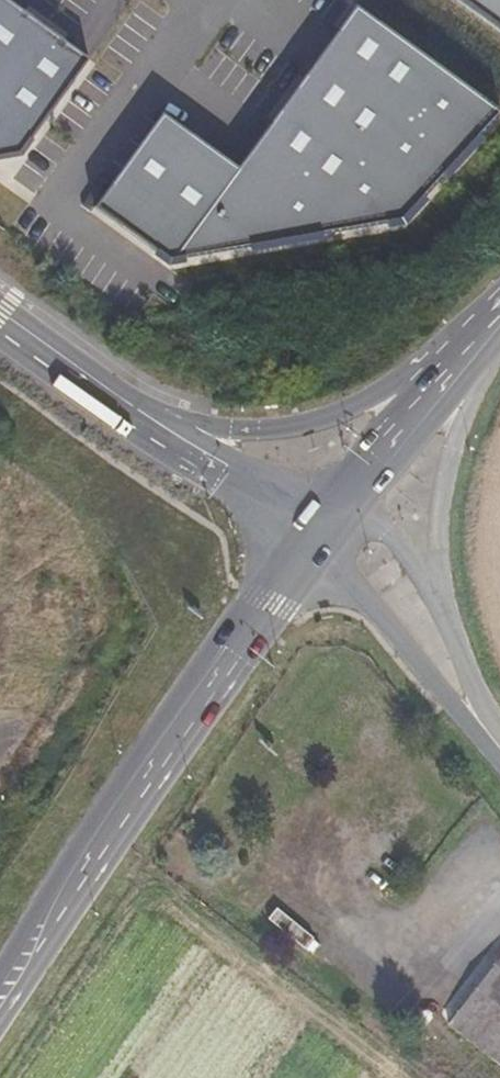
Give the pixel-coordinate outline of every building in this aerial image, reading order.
[(6,0),(0,0),(0,159),(20,155),(88,60),(6,0)] [(499,28),(499,0),(461,0),(499,28)] [(355,6),(236,169),(161,114),(93,206),(169,261),(406,220),(499,112),(499,110),(355,6)] [(448,1025),(499,1063),(499,958),(448,1025)]
